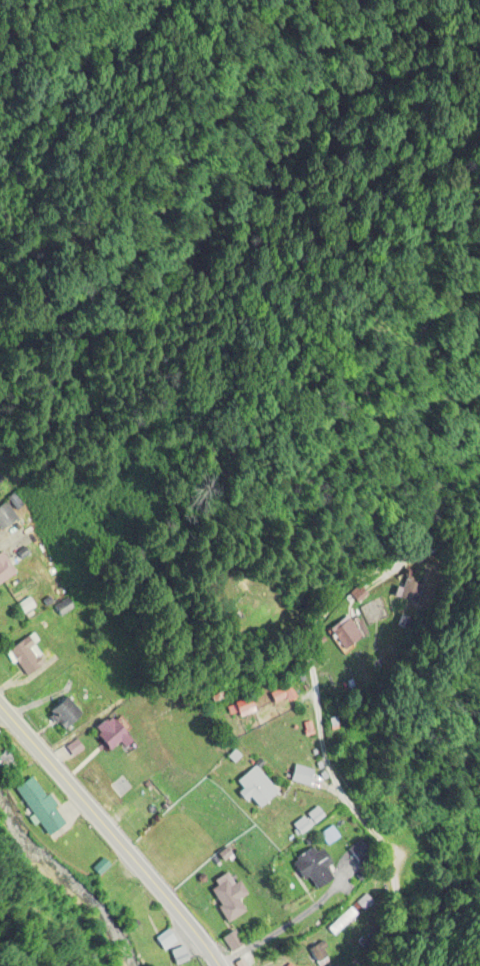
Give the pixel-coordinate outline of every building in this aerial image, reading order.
[(1,532),(18,519),(6,503),(0,507),(0,531),(1,532)] [(2,552),(0,553),(0,584),(16,574),(2,552)] [(10,658),(33,674),(45,658),(32,649),(37,640),(27,634),(10,658)] [(62,731),(82,719),(68,697),(48,709),(62,731)] [(125,748),(132,744),(115,715),(96,727),(111,751),(122,744),(125,748)] [(239,783),(262,809),(279,793),(256,767),(239,783)] [(16,789),(50,837),(68,825),(33,777),(16,789)] [(314,891),(333,880),(325,866),(329,864),(318,846),(295,859),(314,891)] [(242,881),(236,884),(230,873),(217,881),(220,886),(212,891),(229,922),(247,912),(240,900),(249,895),(242,881)] [(155,939),(163,951),(177,942),(169,930),(155,939)] [(223,938),(230,952),(245,944),(237,930),(223,938)]
